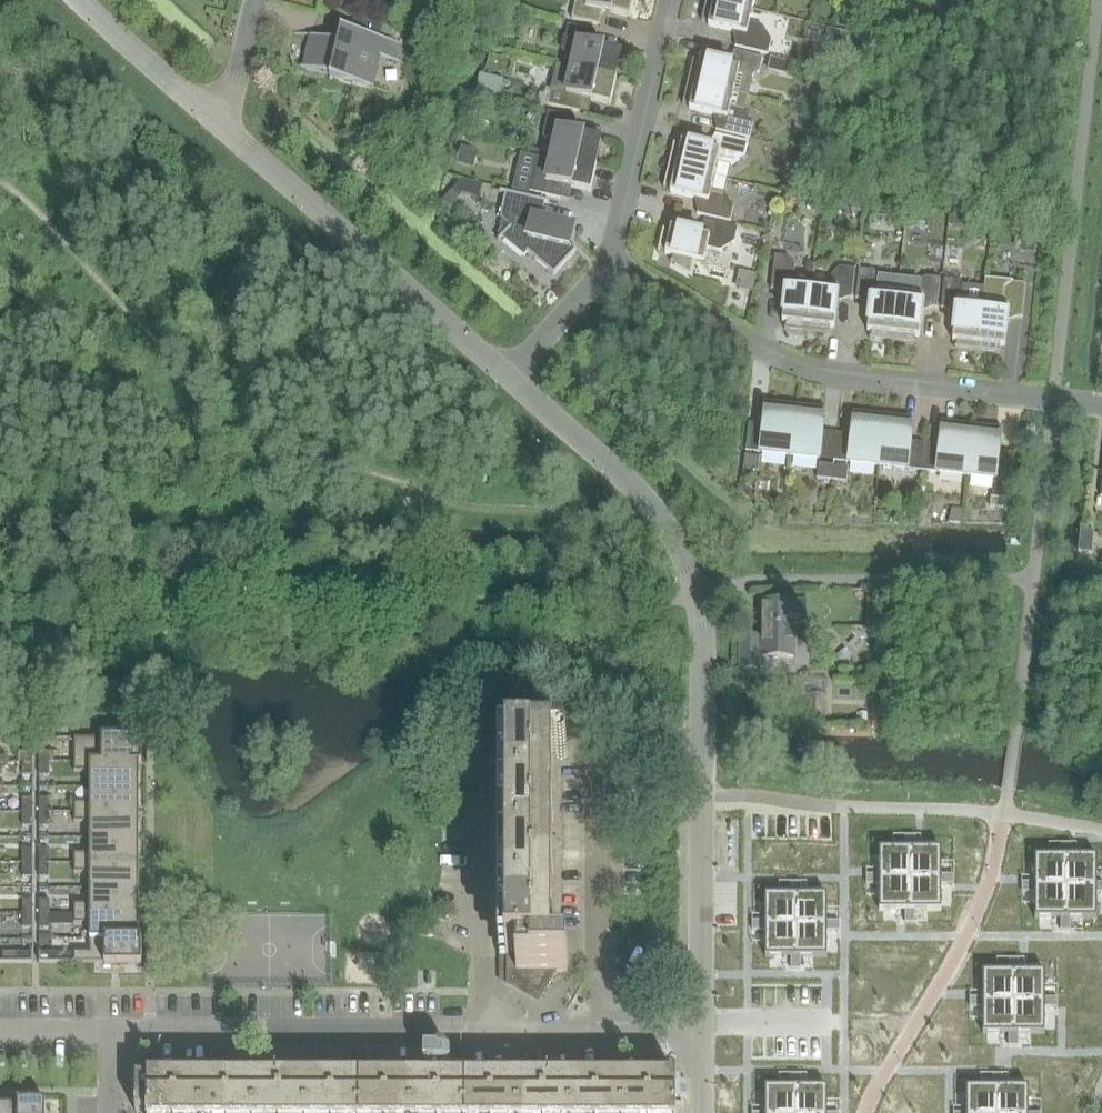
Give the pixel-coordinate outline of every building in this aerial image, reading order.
[(630,18),(634,0),(575,0),(571,19),(599,25),(602,11),(630,18)] [(771,40),(762,26),(749,23),(752,9),(711,0),(706,0),(701,21),(703,22),(703,20),(709,21),(708,26),(738,33),(735,47),(768,55),(771,40)] [(752,9),(754,0),(711,0),(752,9)] [(515,24),(517,15),(504,12),(502,21),(515,24)] [(596,32),(568,25),(562,51),(574,58),(572,67),(572,68),(615,78),(615,77),(621,52),(593,46),(596,32)] [(330,75),(329,79),(369,88),(376,56),(401,62),(405,44),(340,29),(338,42),(294,32),(293,33),(313,38),(305,69),(330,75)] [(422,38),(419,51),(432,54),(435,41),(422,38)] [(759,72),(762,58),(734,51),(730,66),(700,59),(699,63),(694,62),(694,61),(693,60),(688,83),(747,96),(752,77),(759,72)] [(508,60),(489,55),(485,70),(505,75),(508,60)] [(770,58),(767,71),(786,76),(789,62),(770,58)] [(583,98),(610,105),(616,78),(615,77),(615,78),(572,68),(572,67),(556,64),(547,104),(579,112),(583,98)] [(496,79),(480,75),(479,75),(475,91),(476,92),(492,95),(496,79)] [(749,138),(752,124),(744,111),(747,96),(688,83),(682,105),(684,105),(684,104),(690,105),(689,110),(719,116),(716,131),(749,138)] [(480,113),(484,97),(475,95),(472,94),(468,109),(472,110),(480,113)] [(555,140),(552,155),(595,165),(595,164),(601,139),(573,133),(576,119),(548,112),(542,137),(555,140)] [(745,157),(748,143),(715,135),(711,149),(681,142),(680,147),(675,146),(675,144),(674,144),(668,166),(714,176),(717,163),(731,166),(745,157)] [(479,151),(463,146),(461,146),(456,163),(459,164),(474,169),(479,151)] [(563,185),(590,191),(596,165),(595,164),(595,165),(552,155),(551,160),(538,157),(530,192),(560,199),(563,185)] [(697,214),(730,222),(733,208),(724,193),(711,190),(714,176),(668,166),(663,188),(665,189),(665,187),(671,188),(670,193),(700,200),(697,214)] [(568,247),(573,226),(545,219),(549,202),(500,191),(499,193),(505,194),(500,218),(510,227),(498,240),(499,241),(503,237),(524,257),(528,253),(553,275),(576,251),(575,250),(573,252),(568,247)] [(459,199),(452,192),(443,202),(448,207),(450,209),(459,199)] [(924,229),(925,221),(911,219),(910,228),(924,229)] [(734,242),(737,228),(704,220),(701,235),(671,228),(670,233),(664,231),(665,230),(663,229),(658,254),(659,254),(659,253),(673,256),(672,262),(671,261),(670,263),(690,274),(693,261),(704,263),(707,248),(720,251),(734,242)] [(775,256),(771,290),(785,292),(782,322),(787,323),(786,328),(784,328),(784,330),(807,332),(812,285),(793,283),(795,265),(789,257),(775,256)] [(829,327),(834,328),(837,297),(852,299),(855,269),(840,268),(833,273),(831,288),(812,285),(807,332),(830,335),(830,333),(828,333),(829,327)] [(869,339),(892,342),(899,278),(877,276),(874,271),(859,270),(856,299),(871,301),(867,331),(872,332),(871,338),(869,338),(869,339)] [(937,308),(940,279),(925,277),(921,281),(899,278),(892,342),(915,344),(915,343),(914,342),(914,337),(919,337),(922,307),(937,308)] [(959,281),(945,279),(941,309),(956,311),(952,341),(957,341),(956,347),(955,347),(955,349),(977,351),(983,305),(982,305),(963,302),(965,288),(959,281)] [(1022,318),(1026,284),(1011,282),(985,279),(982,305),(983,305),(977,351),(1000,354),(1000,352),(999,352),(999,346),(1004,347),(1007,316),(1022,318)] [(795,406),(764,403),(764,404),(766,404),(760,453),(790,456),(795,406)] [(790,456),(819,460),(825,411),(826,411),(826,410),(795,406),(790,456)] [(852,435),(837,434),(834,461),(878,466),(884,416),(853,413),(853,414),(854,414),(852,435)] [(915,419),(884,416),(878,466),(922,471),(925,443),(911,442),(913,421),(914,421),(915,419)] [(940,445),(925,443),(922,471),(966,476),(972,426),(941,422),(941,424),(942,424),(940,445)] [(992,498),(1009,500),(1014,454),(999,452),(1001,430),(1003,431),(1003,429),(972,426),(966,476),(994,479),(992,498)] [(760,458),(745,456),(743,470),(758,472),(760,458)] [(817,478),(832,480),(833,466),(818,464),(817,478)] [(833,466),(832,480),(847,482),(848,467),(833,466)] [(1008,509),(1009,500),(992,498),(992,497),(991,497),(990,507),(1008,509)] [(1078,552),(1092,553),(1094,531),(1080,530),(1078,552)] [(793,628),(804,628),(805,603),(762,603),(762,637),(740,637),(739,670),(762,670),(762,658),(793,658),(793,628)] [(826,718),(826,695),(804,694),(804,718),(826,718)] [(139,762),(139,763),(141,763),(141,736),(101,736),(101,738),(74,738),(74,762),(139,762)] [(524,988),(526,985),(532,989),(538,992),(550,972),(567,972),(567,956),(553,956),(553,746),(500,746),(499,957),(506,957),(506,978),(524,988)] [(22,764),(32,764),(32,752),(18,752),(18,762),(22,762),(22,764)] [(39,764),(49,764),(53,764),(54,752),(39,752),(39,764)] [(74,762),(74,772),(90,772),(90,787),(139,787),(139,763),(139,762),(74,762)] [(32,764),(22,764),(22,776),(32,776),(32,764)] [(49,764),(39,764),(39,776),(49,776),(49,764)] [(90,813),(139,813),(139,787),(90,787),(90,802),(75,802),(75,813),(90,813)] [(39,812),(49,812),(49,798),(39,799),(39,812)] [(22,813),(32,813),(32,799),(22,799),(22,813)] [(49,812),(39,812),(39,826),(49,826),(49,812)] [(32,813),(22,813),(22,827),(32,827),(32,813)] [(139,838),(139,813),(90,813),(75,813),(75,823),(90,823),(90,838),(139,838)] [(90,863),(139,863),(139,838),(90,838),(90,853),(75,853),(75,863),(90,863)] [(32,863),(32,849),(22,849),(22,863),(32,863)] [(49,863),(49,849),(39,849),(39,863),(49,863)] [(879,849),(879,880),(910,880),(910,849),(879,849)] [(910,849),(910,880),(941,880),(941,849),(910,849)] [(1035,857),(1035,888),(1066,888),(1066,857),(1035,857)] [(1066,857),(1066,888),(1097,888),(1097,857),(1066,857)] [(32,863),(22,863),(22,877),(32,877),(32,863)] [(39,863),(39,877),(49,877),(49,863),(39,863)] [(139,889),(139,863),(90,863),(75,863),(75,874),(90,874),(90,889),(139,889)] [(879,880),(879,911),(910,911),(910,880),(879,880)] [(910,880),(910,911),(941,911),(941,880),(910,880)] [(1035,888),(1035,919),(1066,919),(1066,888),(1035,888)] [(1066,888),(1066,919),(1097,919),(1097,888),(1066,888)] [(90,914),(139,914),(139,889),(90,889),(90,904),(75,904),(75,914),(90,914)] [(765,895),(765,926),(796,926),(796,895),(765,895)] [(796,895),(796,926),(827,926),(827,895),(796,895)] [(32,914),(32,900),(22,900),(22,914),(32,914)] [(49,914),(49,900),(39,900),(39,914),(49,914)] [(22,914),(22,928),(32,928),(32,914),(22,914)] [(39,914),(39,928),(49,928),(49,914),(39,914)] [(139,938),(139,914),(90,914),(75,914),(75,924),(90,924),(90,940),(104,940),(104,939),(139,939),(139,938)] [(765,926),(765,958),(796,958),(796,926),(765,926)] [(796,926),(796,958),(827,958),(827,926),(796,926)] [(104,966),(141,966),(141,938),(139,938),(139,939),(104,939),(104,940),(90,940),(90,952),(75,952),(75,962),(104,962),(104,966)] [(32,952),(18,952),(18,962),(32,962),(32,952)] [(53,952),(39,952),(39,962),(53,962),(53,952)] [(983,972),(983,1003),(1014,1003),(1014,972),(983,972)] [(1014,972),(1014,1003),(1045,1003),(1045,972),(1014,972)] [(983,1003),(983,1034),(1014,1034),(1014,1003),(983,1003)] [(1014,1003),(1014,1034),(1045,1034),(1045,1003),(1014,1003)] [(427,1076),(449,1076),(449,1071),(449,1052),(442,1045),(431,1045),(427,1049),(427,1076)] [(561,1076),(449,1076),(427,1076),(149,1076),(149,1078),(136,1078),(136,1112),(149,1112),(675,1112),(675,1076),(561,1076)] [(765,1112),(796,1112),(796,1087),(765,1087),(765,1112)] [(796,1112),(827,1112),(827,1087),(796,1087),(796,1112)] [(966,1112),(997,1112),(997,1087),(966,1087),(966,1112)] [(997,1112),(1029,1112),(1029,1087),(997,1087),(997,1112)] [(45,1103),(18,1103),(18,1105),(19,1105),(19,1112),(45,1112),(45,1103)]
